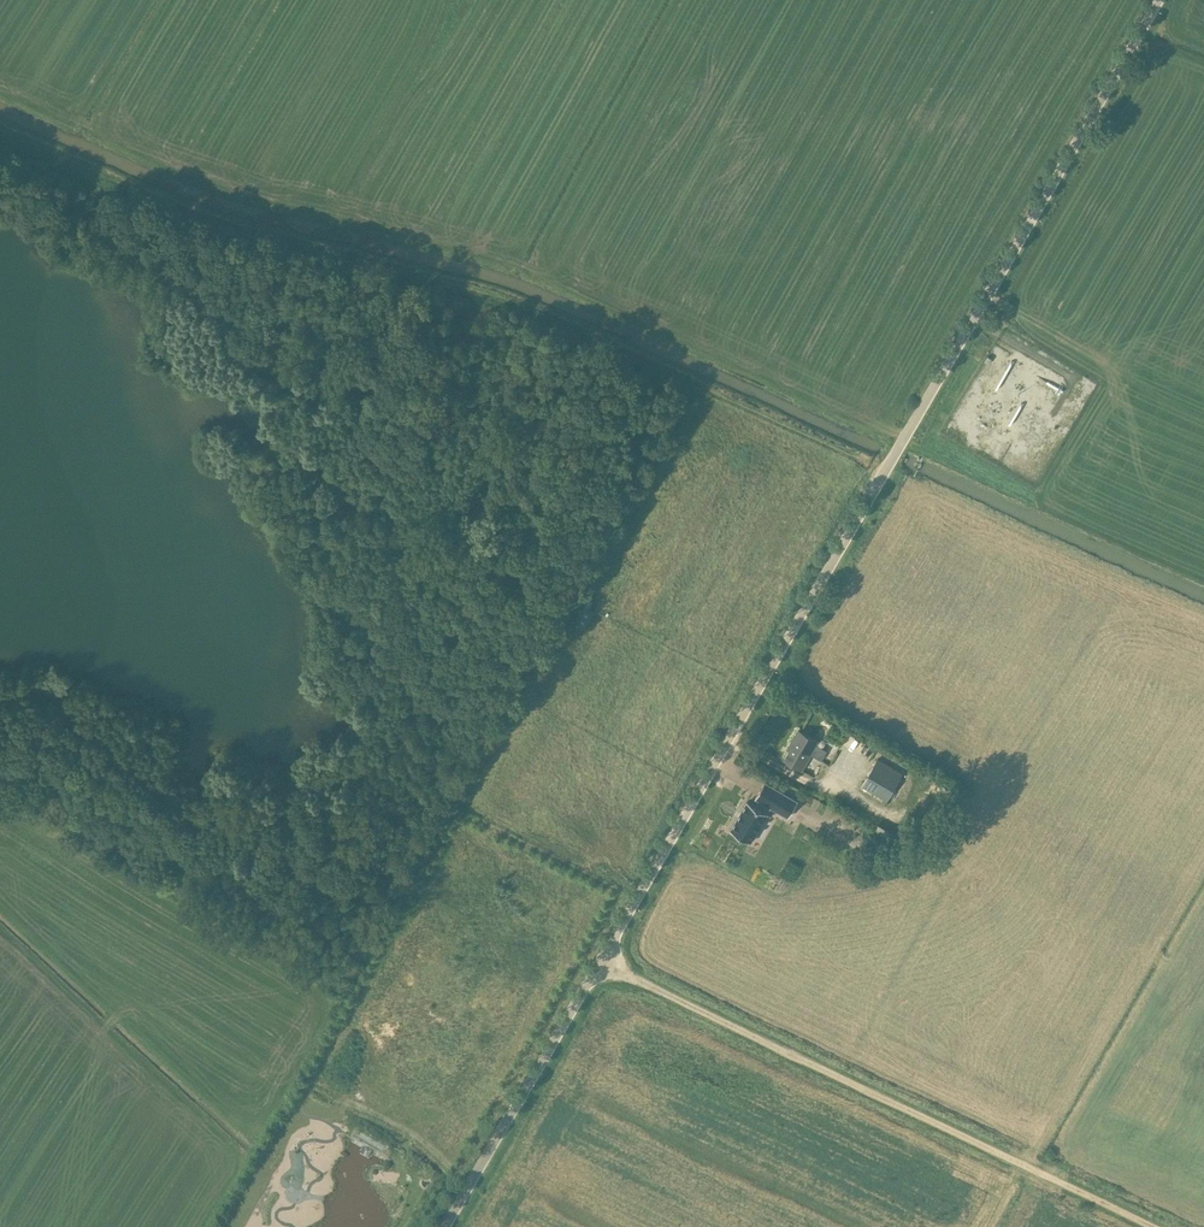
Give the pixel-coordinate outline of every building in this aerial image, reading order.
[(583,595),(579,602),(587,606),(590,599),(583,595)] [(583,605),(573,621),(582,627),(592,610),(583,605)] [(821,759),(826,750),(816,744),(818,741),(798,729),(790,743),(792,745),(785,758),(802,768),(811,753),(821,759)] [(861,784),(888,799),(900,778),(903,773),(877,758),(861,784)] [(767,811),(770,805),(789,816),(798,801),(765,781),(755,796),(760,799),(756,805),(748,800),(731,829),(751,841),(768,812),(767,811)]
